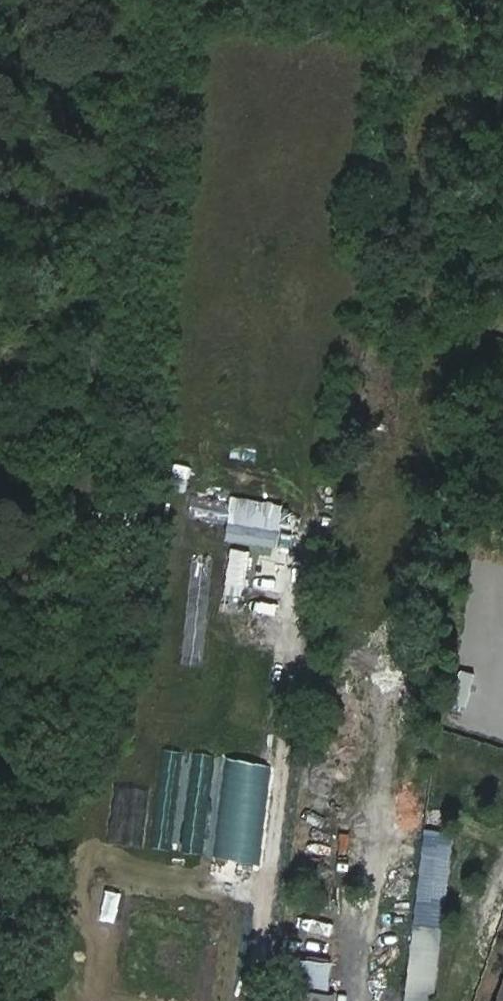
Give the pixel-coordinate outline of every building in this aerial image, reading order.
[(404,988),(435,992),(455,841),(424,837),(404,988)] [(412,905),(414,885),(398,883),(395,903),(412,905)] [(323,960),(280,954),(274,1000),(289,1000),(291,984),(320,987),(323,960)] [(320,987),(291,984),(289,1000),(327,1000),(328,989),(320,987)]
